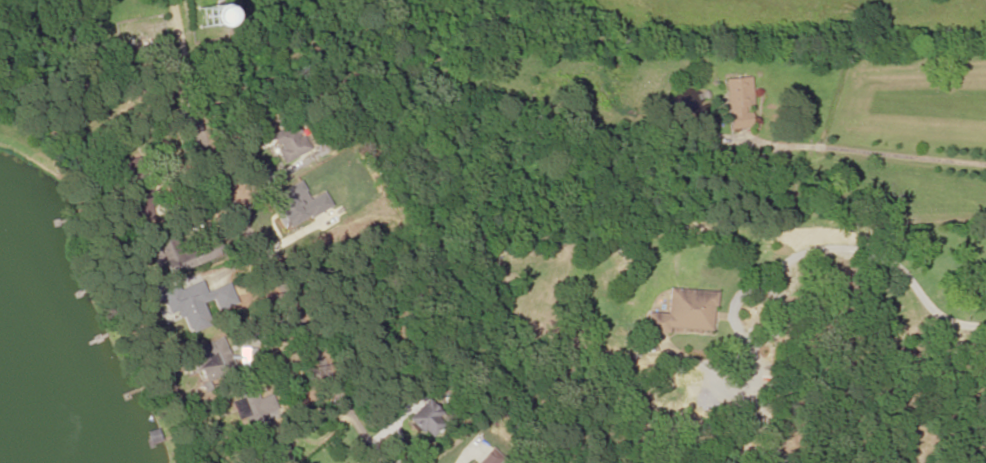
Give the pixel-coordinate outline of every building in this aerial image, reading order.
[(731,130),(756,128),(752,77),(726,80),(731,130)] [(270,136),(284,163),(309,150),(295,123),(270,136)] [(117,165),(142,228),(162,220),(136,157),(117,165)] [(222,256),(216,239),(180,252),(173,233),(152,241),(165,277),(222,256)] [(205,292),(201,282),(173,293),(188,331),(212,322),(206,305),(213,302),(217,312),(236,304),(228,284),(205,292)] [(715,293),(669,289),(667,315),(648,313),(646,332),(669,334),(670,328),(712,332),(715,293)] [(257,402),(256,392),(243,393),(247,425),(268,423),(265,401),(257,402)] [(408,421),(430,439),(447,418),(424,400),(408,421)] [(162,442),(158,430),(146,433),(149,445),(162,442)]
